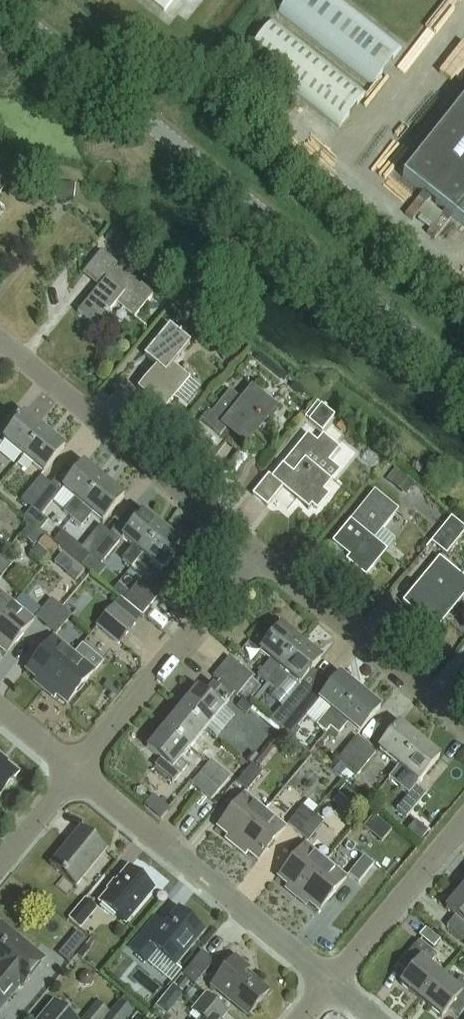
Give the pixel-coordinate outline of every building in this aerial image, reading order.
[(172,9),(179,0),(159,0),(172,9)] [(280,9),(373,85),(403,47),(345,0),(287,0),(280,9)] [(275,18),(247,52),(340,126),(368,92),(275,18)] [(463,210),(463,100),(403,177),(456,219),(463,210)] [(10,185),(0,176),(0,197),(10,185)] [(75,186),(56,184),(54,202),(73,204),(75,186)] [(118,304),(125,310),(136,319),(155,295),(102,252),(88,270),(104,284),(79,314),(97,329),(118,304)] [(174,367),(193,345),(171,327),(145,359),(158,369),(140,391),(141,393),(145,389),(167,408),(177,396),(178,397),(189,406),(202,391),(190,380),(174,367)] [(252,387),(241,400),(231,392),(204,425),(222,439),(229,429),(248,444),(277,408),(252,387)] [(322,433),(335,417),(318,403),(305,419),(322,433)] [(23,459),(45,433),(25,416),(3,442),(23,459)] [(43,475),(65,449),(45,433),(23,459),(43,475)] [(269,478),(253,497),(267,509),(284,489),(310,510),(313,508),(317,511),(328,498),(323,494),(332,484),(316,471),(322,463),(325,466),(337,451),(323,439),(318,446),(308,437),(273,481),(269,478)] [(83,508),(105,482),(85,465),(63,491),(75,501),(64,514),(73,521),(83,508)] [(415,485),(395,469),(386,480),(406,496),(415,485)] [(31,509),(50,486),(41,478),(21,501),(31,509)] [(103,525),(125,499),(105,482),(83,508),(73,521),(82,528),(93,516),(103,525)] [(50,486),(31,509),(24,518),(40,531),(47,523),(40,517),(60,494),(50,486)] [(347,563),(351,566),(367,579),(388,553),(375,542),(399,512),(375,492),(333,544),(351,558),(347,563)] [(164,531),(144,514),(122,540),(142,557),(164,531)] [(463,535),(463,530),(452,520),(432,545),(447,557),(463,535)] [(42,536),(29,526),(22,535),(35,545),(42,536)] [(90,559),(110,535),(101,527),(81,551),(70,542),(62,552),(81,567),(89,557),(90,559)] [(152,565),(153,566),(162,573),(184,547),(164,531),(142,557),(138,562),(147,570),(152,565)] [(110,535),(90,559),(100,567),(120,543),(110,535)] [(0,561),(0,581),(11,568),(1,560),(0,561)] [(463,599),(463,579),(440,560),(403,605),(418,616),(420,614),(439,630),(463,599)] [(17,568),(6,581),(19,592),(30,578),(17,568)] [(123,602),(142,618),(150,608),(170,585),(159,577),(148,590),(139,583),(123,602)] [(130,594),(119,585),(112,593),(123,602),(130,594)] [(14,606),(0,594),(0,622),(14,606)] [(37,619),(41,614),(21,597),(14,606),(0,622),(0,655),(4,659),(37,619)] [(46,627),(62,609),(52,601),(41,614),(37,619),(46,627)] [(62,609),(46,627),(57,636),(72,618),(62,609)] [(119,647),(136,626),(115,609),(97,629),(119,647)] [(267,684),(301,643),(281,627),(260,652),(270,661),(257,676),(267,684)] [(44,692),(75,656),(73,655),(54,639),(24,675),(44,692)] [(299,685),(321,660),(301,643),(267,684),(276,692),(289,677),(299,685)] [(65,709),(95,673),(103,663),(82,645),(73,655),(75,656),(44,692),(65,709)] [(260,687),(251,679),(253,678),(229,658),(221,668),(245,687),(254,695),(260,687)] [(254,695),(245,687),(221,668),(213,677),(236,697),(238,695),(248,702),(254,695)] [(325,734),(330,729),(360,692),(340,676),(319,701),(330,711),(316,727),(325,734)] [(179,709),(205,731),(221,711),(228,701),(213,688),(205,698),(195,689),(179,709)] [(287,720),(306,696),(297,689),(277,712),(287,720)] [(358,734),(379,709),(360,692),(330,729),(338,736),(347,725),(358,734)] [(306,696),(287,720),(296,728),(316,705),(306,696)] [(253,707),(243,699),(237,708),(246,715),(253,707)] [(194,743),(205,731),(179,709),(163,728),(189,749),(197,756),(203,750),(194,743)] [(398,767),(420,741),(399,724),(378,750),(398,767)] [(180,761),(189,749),(163,728),(146,748),(160,760),(154,767),(173,783),(187,766),(180,761)] [(346,769),(365,745),(355,737),(336,761),(346,769)] [(284,745),(277,739),(254,766),(261,771),(284,745)] [(418,784),(439,758),(420,741),(398,767),(418,784)] [(365,745),(346,769),(356,777),(375,753),(365,745)] [(20,776),(2,761),(4,759),(0,756),(0,799),(0,800),(20,776)] [(201,793),(220,770),(210,762),(190,785),(201,793)] [(246,792),(262,774),(252,766),(237,784),(246,792)] [(346,785),(354,776),(346,769),(338,778),(346,785)] [(220,770),(201,793),(210,801),(229,778),(220,770)] [(406,819),(425,795),(415,787),(396,810),(406,819)] [(225,840),(234,848),(264,812),(244,795),(215,829),(227,839),(225,840)] [(297,834),(312,815),(302,807),(286,825),(297,834)] [(264,812),(234,848),(245,857),(247,855),(256,863),(284,828),(264,812)] [(313,815),(312,815),(297,834),(307,842),(323,823),(313,815)] [(77,889),(107,852),(82,831),(51,867),(77,889)] [(285,890),(295,898),(325,861),(304,845),(276,879),(287,888),(285,890)] [(358,884),(374,865),(364,857),(348,876),(358,884)] [(346,879),(325,861),(295,898),(307,908),(309,905),(318,913),(346,879)] [(126,925),(154,892),(143,882),(145,880),(142,875),(139,872),(134,870),(132,873),(129,871),(101,904),(126,925)] [(463,889),(446,910),(456,918),(448,928),(463,941),(463,890),(463,889)] [(82,929),(97,911),(86,903),(71,920),(82,929)] [(176,967),(204,933),(180,913),(160,937),(149,928),(131,950),(147,963),(157,951),(176,967)] [(45,961),(2,925),(0,928),(0,1010),(20,986),(22,987),(38,968),(56,983),(67,969),(51,955),(45,961)] [(441,941),(426,929),(419,937),(434,949),(441,941)] [(78,951),(87,941),(78,933),(69,944),(78,951)] [(420,1002),(441,977),(429,967),(437,957),(420,942),(399,967),(408,975),(400,985),(420,1002)] [(195,986),(214,963),(203,954),(184,977),(195,986)] [(249,1017),(270,992),(247,974),(250,970),(236,959),(212,987),(249,1017)] [(89,975),(84,976),(81,979),(82,984),(85,987),(90,986),(93,983),(92,978),(89,975)] [(463,1014),(463,978),(463,977),(454,988),(441,977),(420,1002),(441,1018),(442,1018),(450,1009),(461,1017),(463,1014)] [(227,1014),(207,997),(193,1013),(201,1018),(223,1018),(227,1014)] [(110,1013),(98,1003),(84,1018),(105,1018),(110,1013)] [(54,1004),(42,1018),(72,1018),(54,1004)] [(111,1014),(107,1018),(128,1018),(132,1014),(120,1004),(111,1014)]
